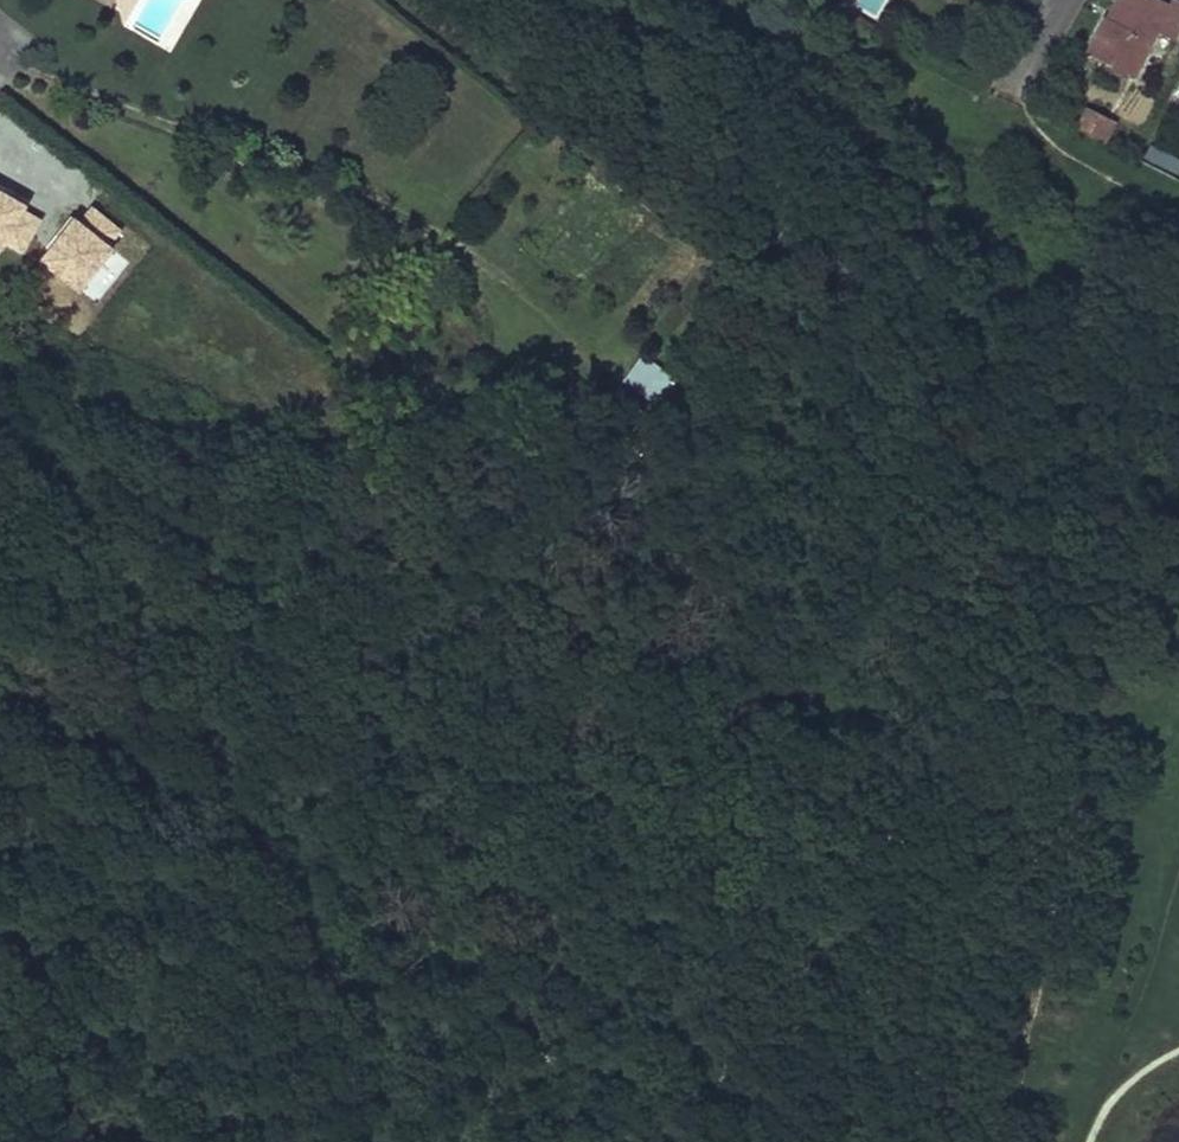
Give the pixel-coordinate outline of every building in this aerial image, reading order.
[(1161,0),(1119,0),(1112,13),(1115,14),(1112,21),(1109,19),(1105,17),(1086,53),(1133,77),(1156,31),(1172,39),(1178,26),(1178,0),(1170,0),(1168,4),(1161,0)] [(1086,111),(1077,130),(1104,143),(1113,125),(1086,111)] [(1178,163),(1164,157),(1159,167),(1172,174),(1178,163)] [(27,226),(50,198),(3,160),(0,164),(0,203),(27,226)] [(657,396),(672,374),(639,351),(624,374),(657,396)]
